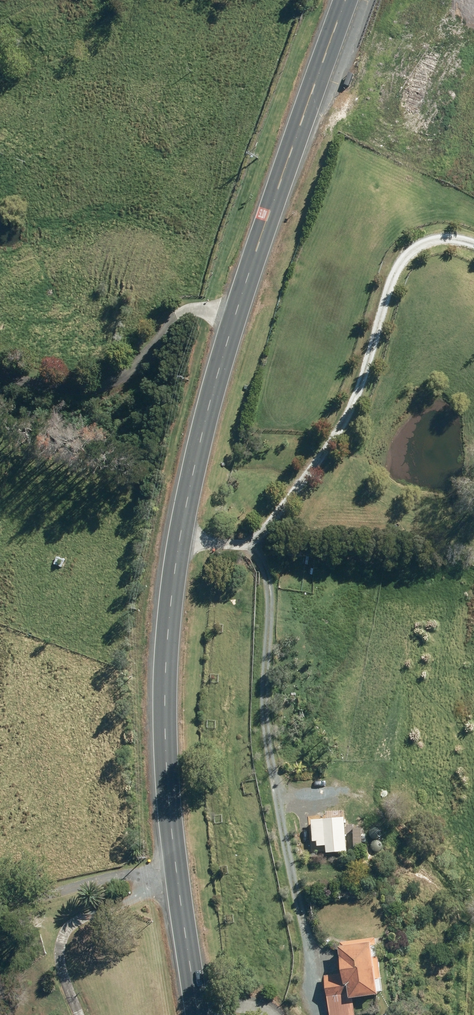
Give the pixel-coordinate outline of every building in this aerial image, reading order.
[(359,830),(351,831),(353,850),(360,849),(359,830)] [(336,841),(322,843),(324,853),(338,851),(336,841)] [(339,976),(323,978),(328,1014),(353,1014),(351,1001),(376,998),(375,994),(381,993),(374,940),(339,945),(340,950),(335,950),(339,976)]
